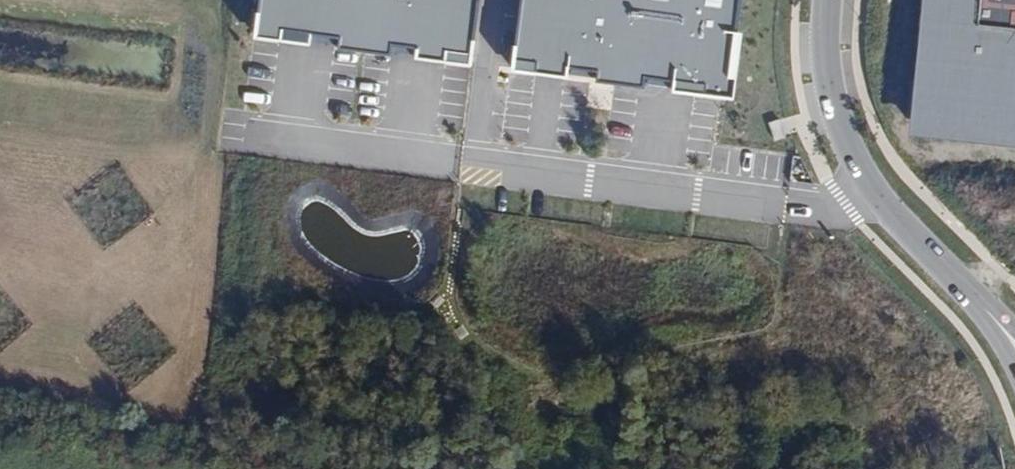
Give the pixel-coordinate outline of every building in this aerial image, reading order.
[(255,28),(478,60),(486,0),(259,0),(255,28)] [(528,57),(732,86),(744,0),(536,0),(528,57)] [(910,141),(1014,151),(1014,0),(923,0),(910,141)]
